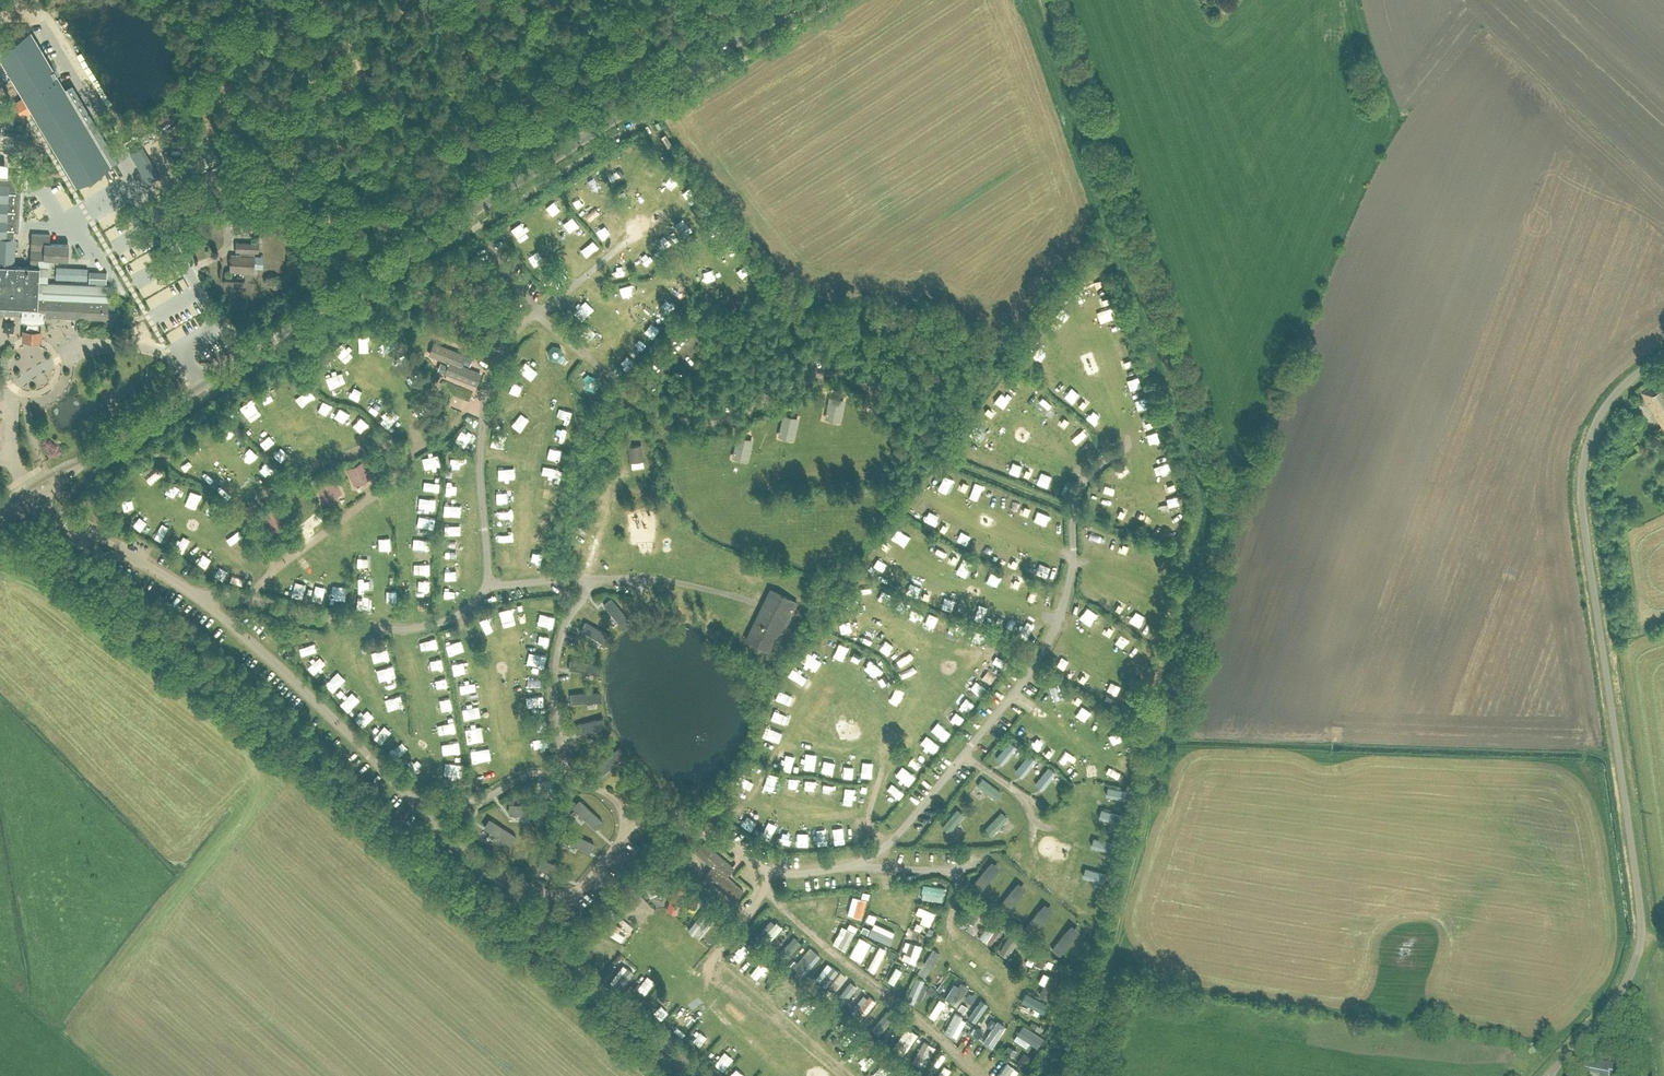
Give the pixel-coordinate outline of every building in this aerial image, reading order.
[(111,164),(65,88),(31,30),(0,49),(0,56),(77,185),(111,165),(111,164)] [(665,133),(660,136),(667,147),(672,144),(665,133)] [(157,135),(129,151),(148,180),(176,162),(157,135)] [(621,160),(626,176),(636,173),(630,157),(621,160)] [(650,169),(658,175),(666,166),(658,159),(650,169)] [(14,238),(15,231),(19,231),(21,190),(17,190),(18,174),(19,174),(19,173),(0,172),(0,237),(14,238)] [(588,180),(596,192),(603,187),(595,176),(588,180)] [(627,193),(634,204),(642,199),(636,188),(627,193)] [(547,209),(557,228),(566,222),(563,216),(564,215),(558,203),(547,209)] [(583,216),(592,225),(603,215),(594,206),(583,216)] [(567,231),(574,241),(588,231),(580,221),(567,231)] [(22,314),(22,319),(28,321),(26,328),(39,329),(37,322),(45,321),(45,315),(110,318),(111,285),(47,282),(48,258),(68,259),(69,243),(50,242),(50,234),(32,233),(30,266),(0,265),(0,313),(22,314)] [(597,239),(591,243),(602,259),(607,255),(597,239)] [(260,243),(246,242),(236,242),(236,250),(241,251),(240,254),(230,254),(230,270),(255,271),(256,252),(259,252),(260,243)] [(590,245),(583,252),(592,262),(600,255),(590,245)] [(644,275),(656,266),(643,251),(632,260),(644,275)] [(537,271),(541,268),(535,257),(530,260),(537,271)] [(753,262),(744,268),(750,278),(759,272),(753,262)] [(167,281),(178,272),(173,267),(163,276),(167,281)] [(107,271),(90,271),(89,282),(106,283),(107,271)] [(564,274),(553,279),(558,290),(570,285),(564,274)] [(1103,304),(1108,317),(1118,313),(1113,300),(1103,304)] [(1074,325),(1081,316),(1069,307),(1063,315),(1074,325)] [(1062,343),(1068,337),(1056,326),(1050,332),(1062,343)] [(364,349),(372,349),(373,338),(365,338),(364,349)] [(448,362),(444,372),(477,385),(482,372),(462,364),(467,353),(434,341),(429,354),(448,362)] [(643,343),(634,348),(637,354),(646,349),(643,343)] [(388,344),(383,356),(393,360),(397,348),(388,344)] [(1126,358),(1127,361),(1132,360),(1129,347),(1116,351),(1119,360),(1126,358)] [(619,360),(628,368),(634,360),(625,353),(619,360)] [(521,370),(532,377),(538,368),(527,361),(521,370)] [(1060,390),(1069,381),(1057,369),(1048,378),(1060,390)] [(1128,384),(1141,380),(1138,369),(1125,372),(1128,384)] [(412,382),(423,378),(421,372),(410,376),(412,382)] [(590,375),(585,380),(586,388),(593,390),(599,385),(598,378),(590,375)] [(1663,381),(1643,393),(1663,427),(1663,381)] [(1024,397),(1035,397),(1036,383),(1024,383),(1024,397)] [(344,386),(339,398),(348,402),(353,390),(344,386)] [(1145,391),(1133,393),(1135,401),(1146,399),(1145,391)] [(312,406),(322,411),(327,401),(317,396),(312,406)] [(246,416),(255,409),(248,400),(239,407),(246,416)] [(329,416),(341,419),(343,408),(332,405),(329,416)] [(1142,406),(1144,418),(1154,417),(1152,405),(1142,406)] [(347,426),(357,429),(362,414),(352,411),(347,426)] [(524,431),(531,421),(525,417),(518,428),(524,431)] [(557,427),(552,437),(567,443),(571,434),(557,427)] [(1087,432),(1077,444),(1085,451),(1095,439),(1087,432)] [(968,455),(983,451),(979,439),(964,443),(968,455)] [(249,441),(241,448),(250,457),(257,450),(249,441)] [(629,445),(630,461),(644,460),(642,443),(629,445)] [(1001,462),(1011,465),(1014,457),(1004,453),(1001,462)] [(365,461),(346,470),(352,483),(372,473),(365,461)] [(463,475),(462,463),(451,464),(452,476),(463,475)] [(999,469),(1009,472),(1011,466),(1000,463),(999,469)] [(509,466),(509,479),(518,479),(518,466),(509,466)] [(553,468),(552,482),(562,482),(562,469),(553,468)] [(1162,472),(1164,483),(1174,481),(1172,470),(1162,472)] [(132,483),(143,490),(148,482),(137,475),(132,483)] [(335,477),(315,486),(321,499),(340,490),(335,477)] [(449,496),(461,496),(460,480),(455,480),(455,487),(449,487),(449,496)] [(441,491),(441,481),(429,481),(429,491),(441,491)] [(502,503),(512,502),(511,493),(502,493),(502,503)] [(548,493),(548,501),(560,502),(560,493),(548,493)] [(192,495),(188,502),(196,506),(200,499),(192,495)] [(1101,510),(1111,512),(1114,498),(1104,496),(1101,510)] [(1014,511),(1017,500),(1004,497),(1001,508),(1014,511)] [(422,512),(438,511),(437,500),(422,500),(422,512)] [(1018,519),(1029,523),(1035,509),(1025,504),(1018,519)] [(279,505),(260,515),(267,528),(286,517),(279,505)] [(461,517),(461,506),(451,506),(451,516),(461,517)] [(1131,523),(1135,511),(1124,508),(1121,520),(1131,523)] [(1040,528),(1052,532),(1057,516),(1046,512),(1040,528)] [(464,533),(464,523),(450,523),(449,532),(464,533)] [(910,539),(915,528),(906,523),(900,534),(910,539)] [(1099,544),(1099,528),(1089,528),(1089,544),(1099,544)] [(921,547),(932,551),(936,539),(925,535),(921,547)] [(1114,536),(1107,553),(1117,557),(1123,540),(1114,536)] [(395,554),(394,537),(378,538),(379,551),(385,551),(385,555),(395,554)] [(184,543),(181,553),(192,556),(195,546),(184,543)] [(1127,559),(1137,562),(1139,556),(1142,546),(1132,543),(1127,559)] [(1052,544),(1051,556),(1063,557),(1064,545),(1052,544)] [(944,545),(938,559),(948,563),(953,549),(944,545)] [(1158,565),(1162,555),(1155,551),(1150,562),(1158,565)] [(963,555),(955,569),(965,574),(972,560),(963,555)] [(202,564),(208,568),(212,560),(206,556),(202,564)] [(459,562),(446,564),(447,574),(461,572),(459,562)] [(425,577),(435,575),(433,564),(423,565),(425,577)] [(359,580),(359,592),(377,592),(377,580),(359,580)] [(333,600),(343,602),(347,587),(337,585),(333,600)] [(1102,601),(1108,589),(1097,585),(1092,597),(1102,601)] [(763,601),(761,606),(744,639),(770,651),(779,633),(783,635),(783,634),(799,602),(770,587),(763,601)] [(461,590),(451,590),(452,598),(461,598),(461,590)] [(1108,600),(1113,603),(1118,596),(1113,592),(1108,600)] [(1118,594),(1114,606),(1123,609),(1127,597),(1118,594)] [(401,599),(386,600),(387,613),(402,612),(401,599)] [(613,600),(607,606),(625,623),(631,617),(613,600)] [(505,611),(510,624),(518,622),(514,609),(505,611)] [(929,622),(938,626),(942,616),(934,612),(929,622)] [(557,625),(558,614),(542,613),(542,624),(557,625)] [(486,629),(496,627),(493,614),(483,617),(486,629)] [(1026,622),(1035,625),(1038,617),(1029,614),(1026,622)] [(953,619),(949,631),(964,635),(967,624),(953,619)] [(590,627),(589,636),(609,639),(611,630),(590,627)] [(975,627),(970,643),(982,647),(987,631),(975,627)] [(948,638),(960,641),(961,636),(949,632),(948,638)] [(539,635),(538,646),(546,647),(547,636),(539,635)] [(546,647),(552,649),(554,637),(549,636),(546,647)] [(429,640),(431,651),(443,648),(440,638),(429,640)] [(321,652),(318,640),(300,645),(303,657),(321,652)] [(836,653),(846,656),(850,646),(840,643),(836,653)] [(452,657),(463,655),(462,644),(450,645),(452,657)] [(430,660),(434,671),(448,667),(444,655),(430,660)] [(534,658),(540,673),(547,671),(541,655),(534,658)] [(835,661),(844,665),(847,659),(838,655),(835,661)] [(320,679),(333,668),(324,658),(311,669),(320,679)] [(871,658),(866,667),(876,673),(881,664),(871,658)] [(459,677),(474,677),(473,665),(458,666),(459,677)] [(992,684),(998,678),(987,666),(981,673),(992,684)] [(397,670),(387,672),(390,685),(401,683),(397,670)] [(800,686),(805,676),(794,670),(789,680),(800,686)] [(331,680),(339,688),(347,681),(339,673),(331,680)] [(545,676),(529,676),(529,687),(539,687),(539,686),(545,686),(545,676)] [(449,677),(438,678),(439,691),(450,690),(449,677)] [(887,678),(880,680),(882,687),(889,685),(887,678)] [(334,693),(339,689),(330,680),(326,684),(334,693)] [(897,684),(890,691),(898,699),(906,692),(897,684)] [(600,699),(599,689),(576,690),(577,700),(600,699)] [(355,706),(363,701),(355,690),(348,696),(355,706)] [(1073,691),(1068,703),(1080,707),(1084,696),(1073,691)] [(406,696),(395,698),(398,712),(408,710),(406,696)] [(966,697),(960,704),(967,710),(973,703),(966,697)] [(346,698),(341,703),(352,711),(356,706),(346,698)] [(453,699),(443,701),(445,714),(455,713),(453,699)] [(1092,706),(1088,714),(1099,720),(1104,712),(1092,706)] [(467,719),(478,719),(477,708),(467,708),(467,719)] [(785,722),(788,714),(775,709),(772,717),(785,722)] [(1108,727),(1116,733),(1122,724),(1114,719),(1108,727)] [(450,722),(454,736),(460,734),(457,720),(450,722)] [(1034,739),(1040,725),(1030,720),(1024,735),(1034,739)] [(942,722),(935,729),(945,738),(952,731),(942,722)] [(451,724),(443,724),(443,734),(452,733),(451,724)] [(485,728),(468,730),(470,744),(487,741),(485,728)] [(763,738),(775,741),(777,731),(765,728),(763,738)] [(1044,752),(1052,742),(1044,736),(1036,747),(1044,752)] [(552,738),(537,739),(538,750),(552,749),(552,738)] [(1005,761),(1020,745),(1012,738),(997,753),(1005,761)] [(1060,762),(1070,751),(1062,743),(1051,755),(1060,762)] [(603,770),(611,774),(621,751),(612,748),(603,770)] [(817,766),(817,748),(806,748),(805,766),(817,766)] [(1025,774),(1040,758),(1031,750),(1017,766),(1025,774)] [(909,756),(916,768),(922,764),(914,752),(909,756)] [(421,769),(427,763),(418,755),(412,761),(421,769)] [(825,758),(825,769),(837,769),(837,757),(825,758)] [(1050,763),(1038,780),(1046,786),(1059,770),(1050,763)] [(863,765),(864,776),(875,775),(874,764),(863,765)] [(415,766),(411,770),(416,776),(421,772),(415,766)] [(903,774),(911,782),(918,774),(910,767),(903,774)] [(484,769),(484,783),(495,782),(494,769),(484,769)] [(740,776),(736,784),(749,791),(753,783),(740,776)] [(983,776),(978,784),(1000,797),(1005,789),(983,776)] [(807,777),(806,792),(816,793),(817,778),(807,777)] [(824,791),(831,793),(834,782),(827,780),(824,791)] [(898,797),(906,792),(899,782),(891,787),(898,797)] [(1109,794),(1123,796),(1124,786),(1110,785),(1109,794)] [(582,795),(578,805),(599,814),(604,805),(582,795)] [(521,810),(542,809),(542,799),(520,800),(521,810)] [(959,807),(944,824),(952,832),(967,815),(959,807)] [(987,826),(996,835),(1011,817),(1002,809),(987,826)] [(772,837),(777,828),(769,823),(764,832),(772,837)] [(563,826),(560,834),(583,844),(586,835),(563,826)] [(735,867),(704,841),(695,852),(711,866),(704,875),(735,901),(744,890),(727,876),(735,867)] [(765,859),(774,862),(776,855),(767,852),(765,859)] [(1002,875),(994,889),(1002,894),(1010,880),(1002,875)] [(649,877),(653,897),(659,896),(655,876),(649,877)] [(683,910),(683,886),(672,886),(672,910),(683,910)] [(929,898),(935,903),(940,896),(935,892),(929,898)] [(1091,907),(1094,900),(1078,894),(1076,902),(1091,907)] [(1025,914),(1031,898),(1024,895),(1018,911),(1025,914)] [(626,901),(641,917),(646,912),(631,896),(626,901)] [(921,905),(918,912),(925,915),(922,921),(933,926),(939,913),(921,905)] [(865,919),(865,906),(856,906),(856,918),(865,919)] [(625,907),(619,911),(623,917),(629,912),(625,907)] [(1049,933),(1058,918),(1051,913),(1042,929),(1049,933)] [(706,915),(694,926),(702,935),(714,924),(706,915)] [(778,921),(767,934),(775,941),(787,928),(778,921)] [(993,922),(981,933),(992,945),(1004,935),(993,922)] [(627,943),(630,937),(610,926),(606,932),(627,943)] [(1076,928),(1072,931),(1076,938),(1072,940),(1076,946),(1085,941),(1076,928)] [(1015,930),(1004,952),(1012,956),(1023,934),(1015,930)] [(838,942),(852,949),(857,938),(843,931),(838,942)] [(860,959),(870,941),(862,937),(852,955),(860,959)] [(595,939),(592,943),(604,954),(607,950),(595,939)] [(749,942),(742,948),(750,958),(757,952),(749,942)] [(905,961),(921,964),(924,944),(916,943),(914,954),(907,953),(905,961)] [(592,944),(588,948),(602,961),(606,957),(592,944)] [(875,970),(890,951),(885,947),(870,966),(875,970)] [(885,976),(894,961),(886,955),(876,971),(885,976)] [(812,964),(819,966),(821,958),(814,956),(812,964)] [(920,978),(911,999),(917,1001),(925,981),(920,978)] [(646,984),(637,995),(644,1000),(653,989),(646,984)] [(1044,993),(1050,995),(1053,986),(1047,984),(1044,993)] [(1021,1005),(1039,1012),(1040,1010),(1047,1012),(1050,1004),(1025,995),(1021,1005)] [(867,1015),(879,1003),(873,996),(860,1008),(867,1015)] [(666,1020),(674,1012),(672,1010),(677,1006),(669,998),(657,1010),(666,1020)] [(804,998),(794,1014),(808,1023),(818,1006),(814,1004),(807,1015),(801,1012),(808,1001),(804,998)] [(940,1001),(932,1016),(944,1022),(952,1008),(940,1001)] [(972,1017),(980,1023),(988,1011),(981,1006),(972,1017)] [(822,1010),(810,1027),(819,1033),(831,1016),(822,1010)] [(958,1034),(965,1014),(956,1011),(950,1031),(958,1034)] [(688,1033),(697,1024),(689,1016),(680,1025),(688,1033)] [(998,1020),(987,1034),(983,1031),(979,1035),(995,1047),(1009,1028),(998,1020)] [(845,1027),(840,1034),(850,1042),(856,1035),(845,1027)] [(911,1048),(921,1036),(911,1027),(900,1039),(911,1048)] [(1023,1028),(1017,1038),(1035,1048),(1040,1037),(1023,1028)] [(704,1054),(716,1043),(707,1034),(696,1045),(704,1054)] [(932,1058),(936,1044),(929,1042),(925,1056),(932,1058)] [(858,1065),(869,1054),(862,1047),(851,1057),(858,1065)] [(1615,1069),(1616,1064),(1585,1059),(1583,1073),(1600,1075),(1610,1075),(1614,1075),(1615,1069)] [(894,1068),(884,1061),(874,1074),(876,1075),(888,1075),(894,1068)] [(996,1075),(1007,1075),(1011,1071),(1014,1074),(1018,1070),(1007,1062),(996,1075)]
